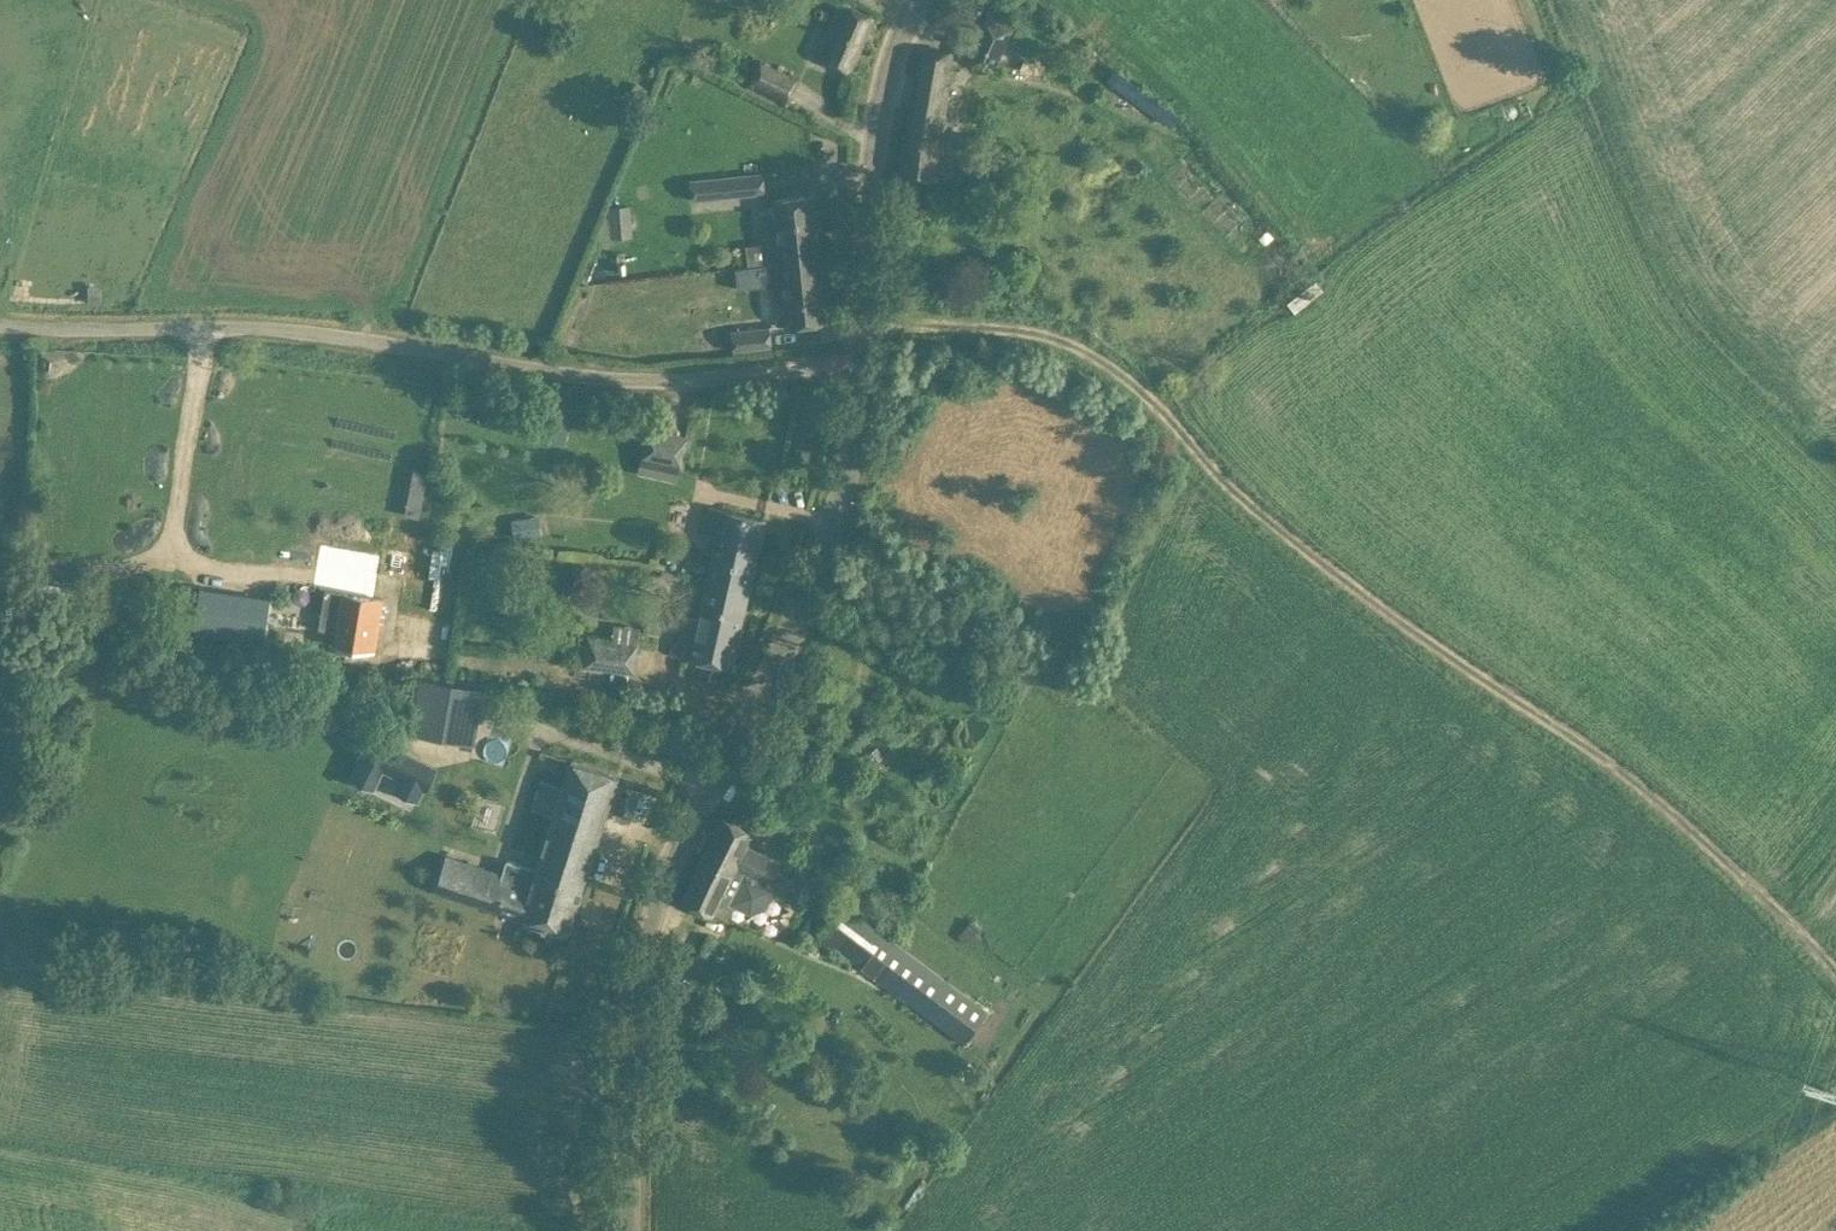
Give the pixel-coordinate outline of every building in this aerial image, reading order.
[(850,71),(874,16),(844,2),(819,57),(850,71)] [(991,68),(1009,29),(986,18),(966,56),(991,68)] [(933,182),(950,75),(953,51),(921,47),(899,175),(923,179),(933,182)] [(760,60),(750,83),(768,91),(778,69),(760,60)] [(1111,81),(1168,125),(1177,116),(1120,71),(1111,81)] [(689,198),(763,191),(761,172),(688,180),(689,198)] [(777,241),(768,242),(770,262),(820,257),(814,194),(773,198),(775,221),(777,241)] [(611,236),(633,235),(630,204),(609,205),(611,236)] [(770,262),(735,266),(737,287),(773,283),(782,282),(784,302),(786,325),(827,321),(820,257),(770,262)] [(734,349),(771,346),(769,325),(732,329),(734,349)] [(547,419),(543,441),(563,445),(567,423),(547,419)] [(897,422),(892,446),(905,448),(909,424),(897,422)] [(646,426),(640,457),(682,466),(689,434),(646,426)] [(419,516),(428,471),(413,468),(404,514),(419,516)] [(748,590),(764,517),(709,505),(702,534),(716,537),(707,581),(748,590)] [(515,536),(542,532),(540,514),(513,517),(515,536)] [(322,548),(316,588),(328,590),(321,628),(337,631),(335,643),(371,649),(379,599),(369,597),(376,557),(322,548)] [(673,642),(670,652),(731,666),(748,590),(707,581),(698,618),(685,615),(678,643),(673,642)] [(265,641),(271,596),(235,591),(230,625),(194,621),(193,631),(265,641)] [(634,671),(638,641),(588,635),(584,664),(634,671)] [(420,676),(410,730),(473,742),(482,687),(420,676)] [(360,759),(353,772),(376,783),(383,768),(400,776),(396,784),(420,796),(423,789),(434,766),(371,735),(360,759)] [(566,931),(616,775),(570,761),(536,868),(506,859),(502,872),(446,854),(434,889),(566,931)] [(717,828),(704,853),(701,860),(706,862),(709,857),(718,861),(722,860),(738,868),(773,886),(775,887),(815,907),(826,885),(796,870),(793,878),(777,869),(780,862),(747,845),(753,832),(722,816),(717,828)] [(701,860),(681,900),(712,915),(714,912),(728,918),(735,904),(749,911),(763,905),(773,886),(738,868),(722,860),(718,861),(709,857),(706,862),(701,860)] [(963,1043),(988,1010),(841,899),(816,932),(963,1043)]
